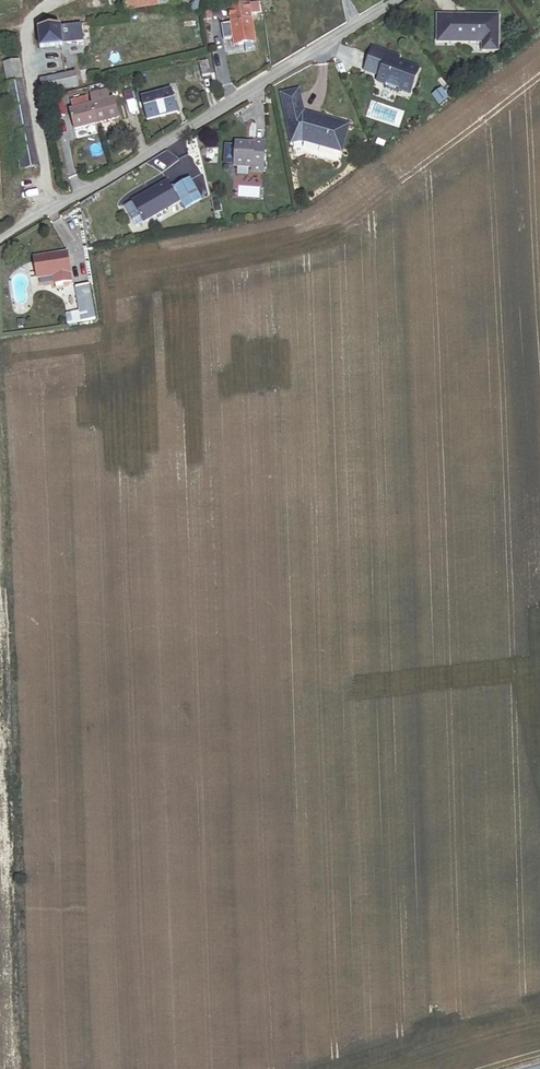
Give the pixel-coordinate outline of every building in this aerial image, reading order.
[(201,4),(201,0),(123,0),(124,12),(201,4)] [(253,45),(248,4),(228,7),(231,24),(220,26),(222,41),(232,39),(233,47),(243,46),(244,52),(251,51),(250,45),(253,45)] [(497,20),(437,17),(436,43),(481,45),(481,53),(496,54),(497,20)] [(40,49),(63,47),(61,28),(38,30),(40,49)] [(409,94),(419,69),(398,61),(385,56),(387,53),(373,48),(364,71),(379,76),(377,82),(385,85),(384,88),(397,93),(399,90),(409,94)] [(14,122),(30,120),(19,60),(3,63),(14,122)] [(210,76),(207,62),(199,64),(202,78),(210,76)] [(44,96),(79,89),(76,75),(41,82),(44,96)] [(303,112),(299,90),(281,94),(291,143),(302,141),(341,153),(349,126),(303,112)] [(147,121),(177,114),(171,91),(142,98),(147,121)] [(92,106),(102,104),(100,98),(90,100),(92,106)] [(97,126),(92,106),(88,107),(86,100),(71,104),(72,111),(69,111),(74,131),(97,126)] [(52,122),(65,119),(61,101),(48,104),(52,122)] [(97,126),(118,121),(113,101),(102,104),(92,106),(97,126)] [(127,117),(138,115),(136,102),(125,104),(127,117)] [(16,134),(32,132),(30,120),(14,122),(16,134)] [(20,159),(36,156),(32,132),(16,134),(20,159)] [(254,144),(236,142),(234,167),(251,168),(251,171),(262,172),(265,141),(254,140),(254,144)] [(18,159),(20,171),(38,168),(36,156),(20,159),(18,159)] [(176,189),(188,208),(203,198),(192,179),(176,189)] [(181,201),(168,180),(134,200),(134,201),(127,205),(138,224),(145,220),(146,221),(181,201)] [(73,282),(67,253),(34,260),(34,262),(31,262),(29,265),(31,272),(33,274),(37,273),(38,279),(56,275),(59,289),(66,288),(65,284),(73,282)] [(70,316),(72,327),(101,322),(94,287),(79,289),(84,313),(70,316)]
